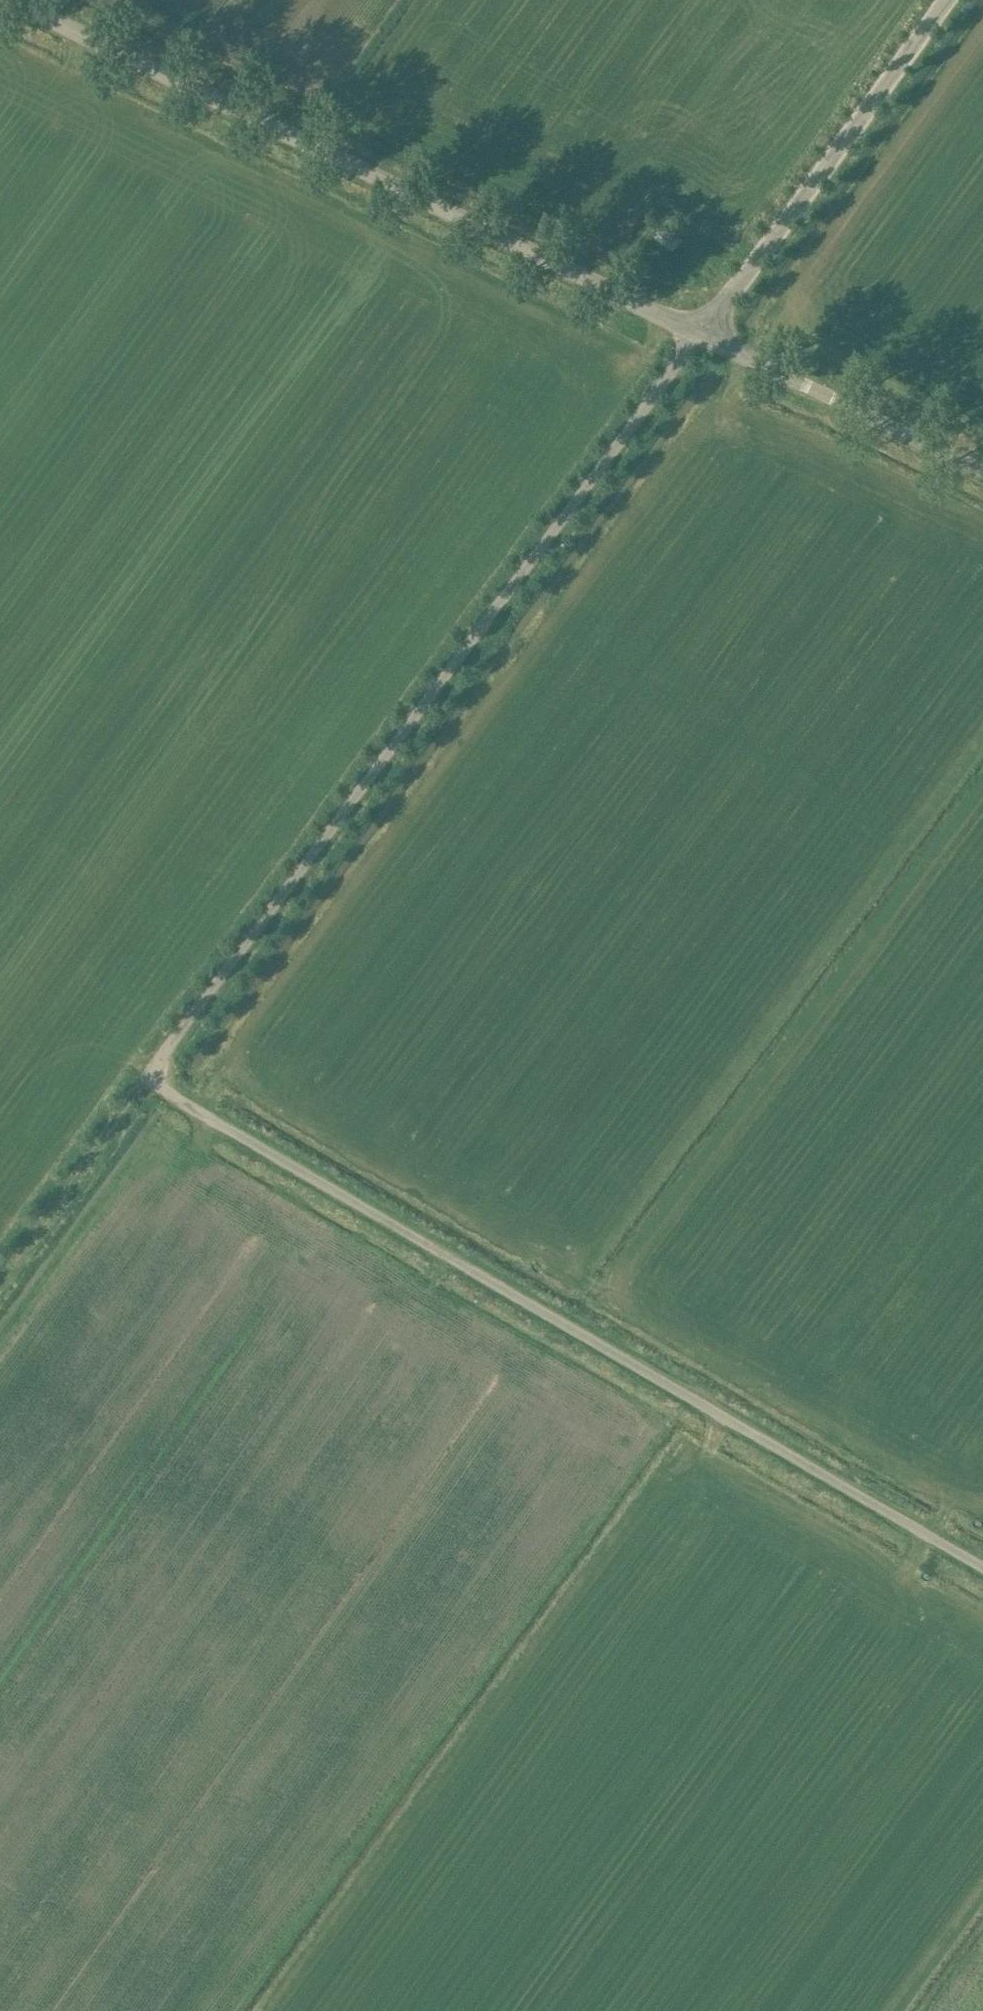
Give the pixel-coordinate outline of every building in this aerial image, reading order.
[(664,225),(655,237),(675,251),(684,238),(664,225)]
